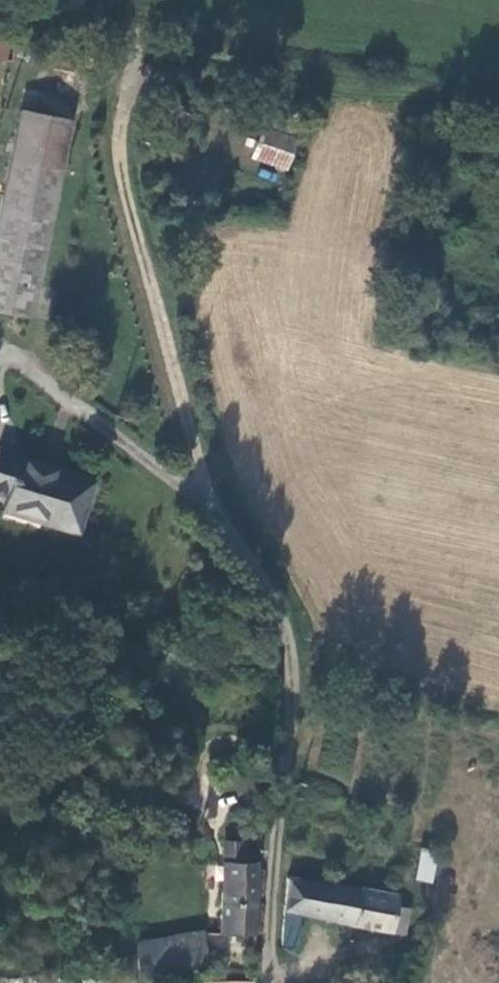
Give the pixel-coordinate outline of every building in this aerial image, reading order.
[(0,51),(0,70),(9,72),(13,54),(0,51)] [(20,90),(0,184),(0,314),(23,319),(70,101),(20,90)] [(292,117),(263,108),(247,160),(277,169),(292,117)] [(0,451),(0,508),(1,508),(0,512),(41,527),(40,533),(73,545),(91,492),(20,466),(22,460),(0,451)] [(221,857),(239,858),(241,841),(222,840),(221,857)] [(434,855),(419,852),(413,881),(429,884),(434,855)] [(252,936),(255,867),(223,865),(221,934),(252,936)] [(396,898),(288,879),(280,948),(293,950),(299,916),(402,937),(407,911),(394,909),(396,898)] [(142,977),(207,966),(201,935),(138,946),(142,977)]
